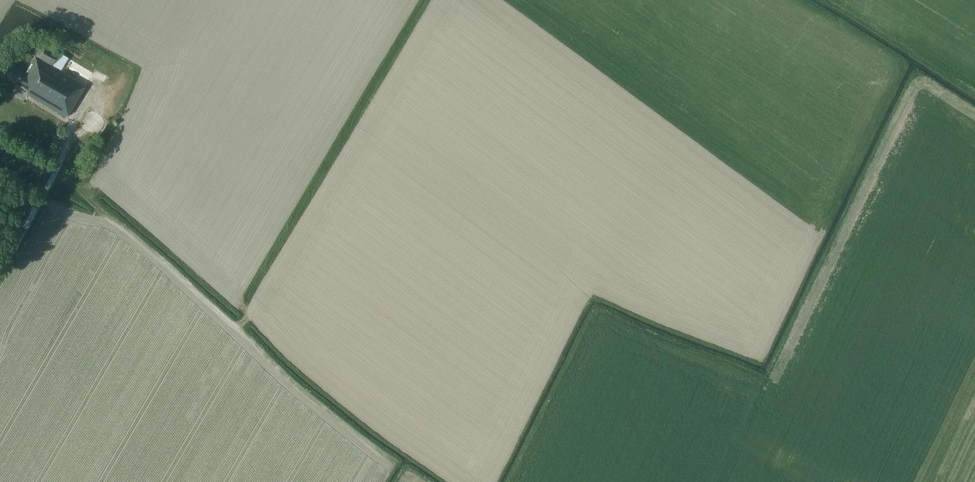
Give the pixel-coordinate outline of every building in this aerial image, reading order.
[(85,86),(93,72),(53,48),(52,49),(43,44),(25,73),(9,64),(3,75),(29,90),(27,93),(66,116),(84,85),(85,86)]
